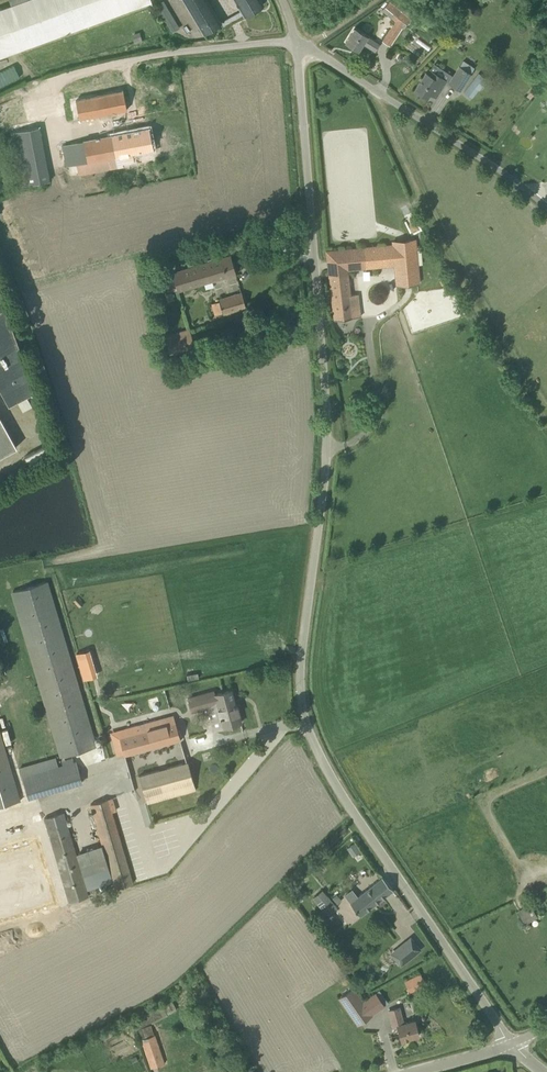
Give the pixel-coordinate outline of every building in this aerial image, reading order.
[(11,5),(0,9),(0,57),(152,1),(151,0),(9,0),(11,5)] [(204,33),(221,23),(207,0),(184,0),(204,33)] [(244,15),(263,4),(261,0),(235,0),(244,15)] [(389,2),(381,11),(395,22),(383,41),(390,45),(402,27),(403,28),(413,15),(394,0),(390,0),(389,2)] [(354,28),(351,33),(346,42),(358,50),(363,43),(375,51),(379,43),(354,28)] [(463,61),(449,83),(460,90),(474,68),(463,61)] [(19,77),(15,66),(0,71),(0,85),(19,77)] [(426,72),(415,90),(419,93),(420,93),(422,94),(422,95),(427,98),(430,92),(433,94),(433,95),(436,97),(446,80),(439,75),(438,74),(438,75),(435,73),(433,77),(426,72)] [(479,73),(464,91),(472,97),(486,79),(479,73)] [(122,81),(63,93),(68,121),(127,110),(122,81)] [(24,185),(48,180),(38,119),(13,123),(24,185)] [(87,162),(76,164),(78,176),(134,165),(132,154),(153,149),(149,128),(83,141),(87,162)] [(62,145),(57,146),(61,163),(65,162),(62,145)] [(397,285),(419,283),(415,240),(393,242),(393,245),(363,248),(365,267),(395,265),(397,285)] [(174,272),(174,274),(163,277),(168,292),(179,289),(179,290),(236,273),(231,255),(174,272)] [(347,273),(331,275),(330,275),(335,319),(361,316),(358,294),(350,295),(347,273)] [(241,293),(218,300),(219,301),(211,304),(214,315),(222,313),(223,315),(246,308),(241,293)] [(8,405),(17,400),(27,395),(35,390),(5,306),(2,308),(0,304),(0,390),(8,405)] [(193,345),(190,330),(163,335),(167,351),(193,345)] [(27,395),(17,400),(23,410),(32,405),(27,395)] [(17,447),(0,417),(0,456),(17,447)] [(31,469),(38,466),(51,459),(44,446),(32,453),(25,457),(31,469)] [(48,581),(10,592),(60,758),(97,746),(48,581)] [(214,694),(223,727),(241,722),(236,705),(238,705),(237,703),(235,704),(231,690),(214,694)] [(188,697),(192,712),(209,707),(205,693),(188,697)] [(119,737),(120,741),(114,743),(117,755),(124,753),(124,755),(180,739),(173,714),(125,728),(127,735),(119,737)] [(127,735),(125,728),(110,732),(114,743),(120,741),(119,737),(127,735)] [(20,801),(0,732),(0,807),(20,801)] [(27,797),(83,784),(76,756),(59,760),(58,756),(19,766),(27,797)] [(196,790),(188,762),(129,778),(135,800),(145,797),(147,803),(196,790)] [(91,804),(103,844),(77,852),(83,873),(109,866),(116,888),(133,883),(108,799),(91,804)] [(69,902),(88,896),(63,812),(45,817),(69,902)] [(0,848),(0,917),(58,900),(38,837),(0,848)] [(393,889),(382,877),(350,903),(361,915),(393,889)] [(310,900),(323,917),(336,907),(323,890),(310,900)] [(337,894),(332,898),(336,904),(342,899),(337,894)] [(528,905),(519,911),(524,919),(537,912),(532,904),(528,905)] [(388,950),(398,962),(418,946),(408,934),(388,950)] [(421,975),(411,980),(405,983),(410,992),(426,984),(421,975)] [(384,1005),(378,996),(375,992),(363,1001),(354,987),(339,998),(358,1025),(372,1015),(384,1005)] [(419,1035),(415,1020),(404,1023),(400,1007),(389,1010),(394,1027),(398,1026),(401,1040),(419,1035)] [(163,1064),(153,1036),(150,1025),(138,1029),(152,1068),(163,1064)]
